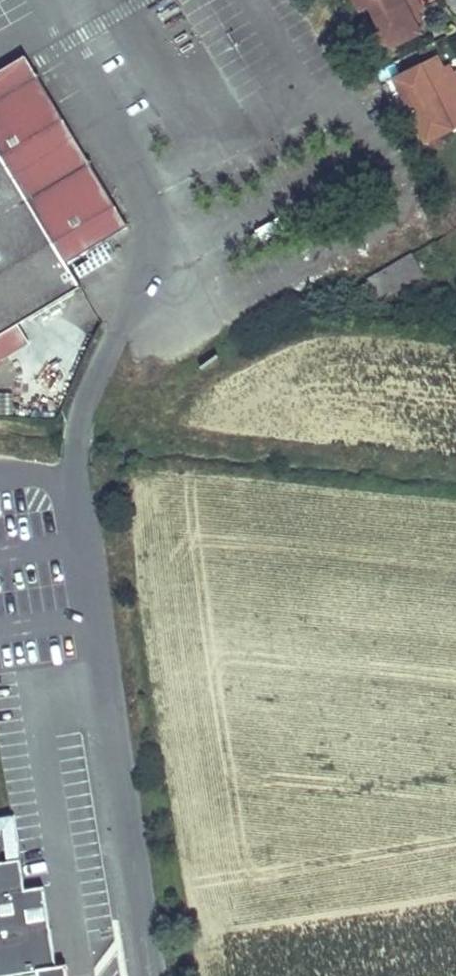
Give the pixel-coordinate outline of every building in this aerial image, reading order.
[(420,10),(415,0),(351,0),(357,12),(366,8),(377,30),(368,34),(378,53),(417,34),(413,25),(409,16),(416,12),(420,10)] [(420,21),(416,12),(409,16),(413,25),(414,25),(420,21)] [(454,70),(450,72),(443,75),(442,74),(438,66),(434,59),(391,79),(407,112),(422,142),(455,125),(455,75),(454,70)] [(450,72),(450,71),(445,63),(438,66),(442,74),(443,75),(450,72)] [(105,239),(126,227),(36,76),(0,97),(0,362),(29,345),(17,324),(80,286),(74,277),(66,263),(105,239)] [(422,271),(409,252),(368,276),(379,297),(422,271)] [(0,857),(0,888),(23,884),(18,854),(0,857)] [(42,881),(23,884),(0,888),(0,975),(59,975),(42,881)]
